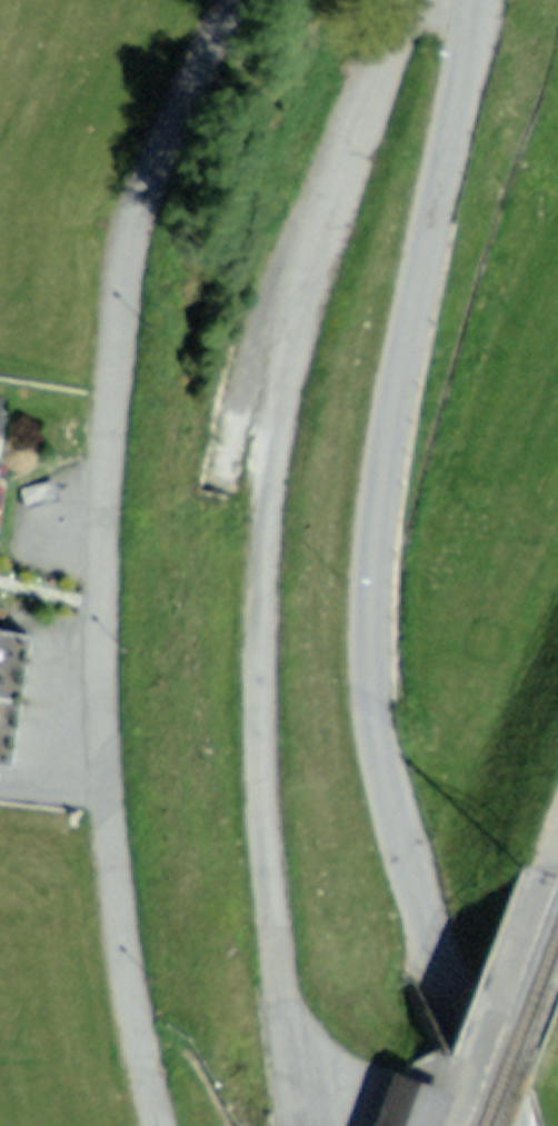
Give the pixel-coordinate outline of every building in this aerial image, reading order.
[(0,622),(0,753),(10,754),(30,627),(0,622)] [(453,1094),(396,1073),(376,1125),(441,1125),(453,1094)]
